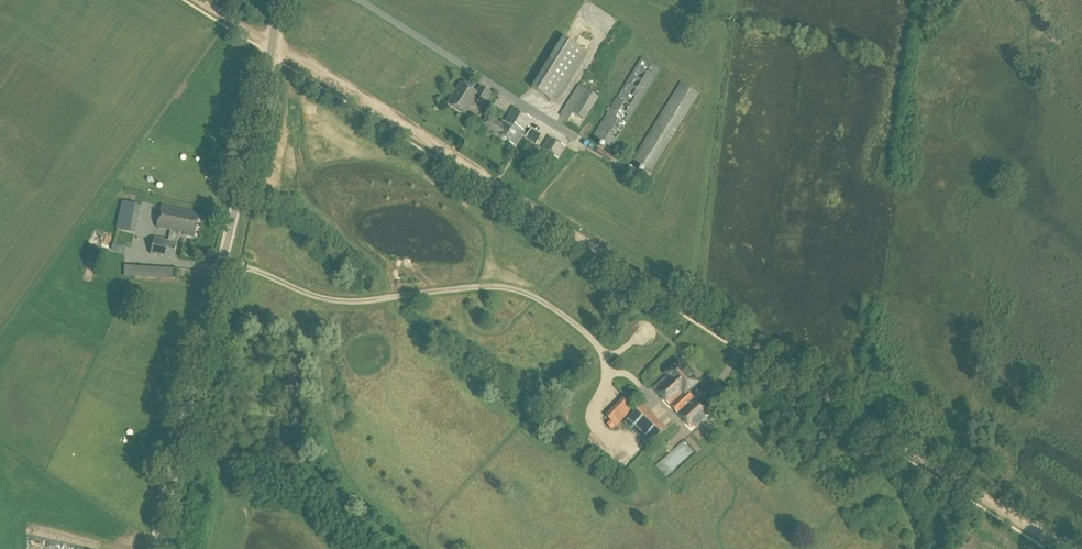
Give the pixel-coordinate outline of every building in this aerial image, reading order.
[(589,47),(593,41),(583,34),(579,39),(589,47)] [(532,88),(554,101),(585,51),(563,37),(532,88)] [(594,137),(611,147),(659,69),(642,59),(594,137)] [(633,161),(650,172),(699,94),(681,83),(633,161)] [(448,103),(464,114),(474,100),(483,105),(490,93),(481,87),(477,94),(461,84),(448,103)] [(559,116),(580,129),(598,98),(578,86),(559,116)] [(494,133),(515,147),(523,136),(536,144),(541,136),(531,129),(528,134),(524,131),(532,119),(513,107),(504,122),(502,121),(500,124),(488,116),(482,125),(495,133),(494,133)] [(541,149),(558,159),(566,147),(549,136),(541,149)] [(115,229),(134,233),(140,206),(121,201),(115,229)] [(151,254),(174,259),(180,232),(187,234),(186,236),(194,237),(194,235),(195,236),(199,214),(161,206),(157,227),(171,230),(169,241),(154,238),(151,254)] [(110,251),(124,253),(125,246),(112,243),(110,251)] [(123,276),(174,280),(175,269),(124,266),(123,276)] [(654,389),(691,428),(708,413),(695,398),(696,397),(689,390),(697,382),(678,362),(667,373),(669,375),(654,389)] [(620,425),(638,406),(626,395),(608,414),(620,425)] [(666,427),(641,404),(627,419),(652,442),(666,427)]
